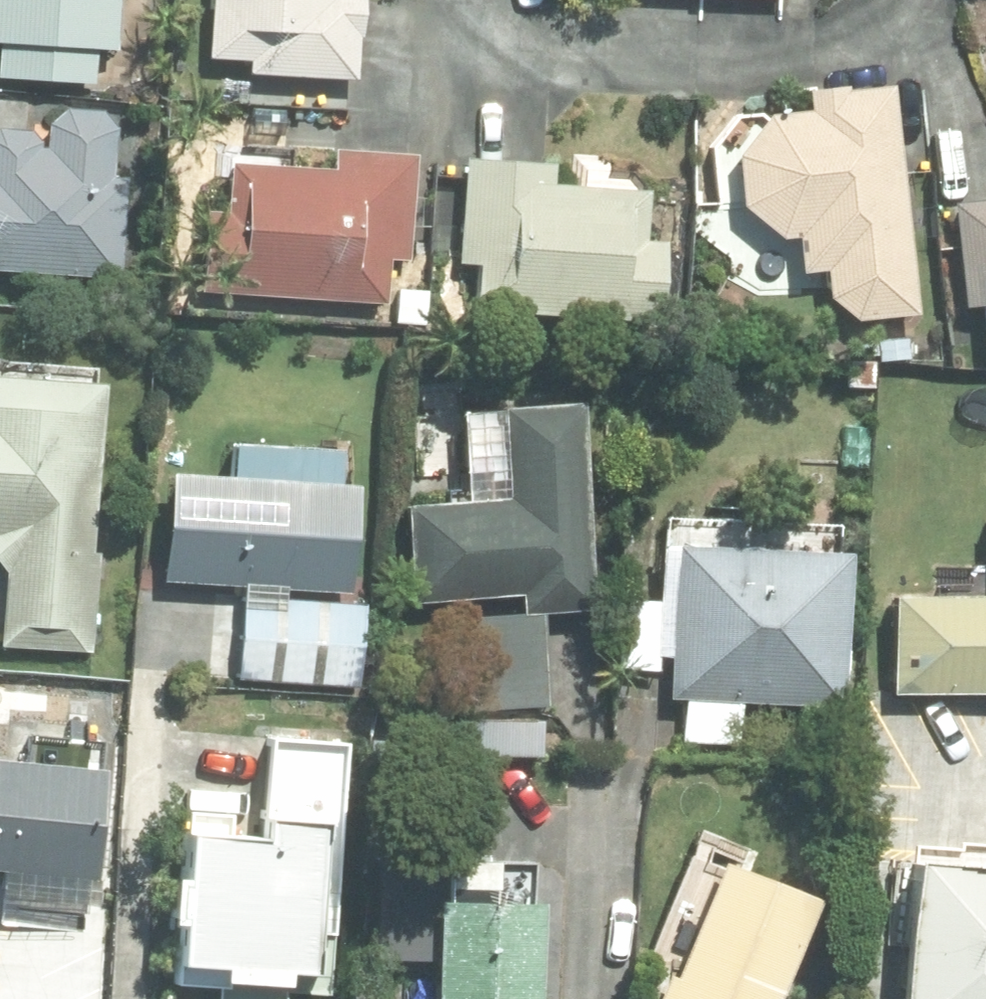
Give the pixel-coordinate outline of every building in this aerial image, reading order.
[(0,33),(0,65),(92,74),(95,40),(113,42),(117,0),(0,0),(0,31),(0,33)] [(209,47),(250,50),(250,64),(356,70),(359,29),(364,29),(366,0),(211,0),(209,47)] [(916,305),(894,77),(850,80),(850,73),(808,77),(810,97),(770,101),(736,143),(741,194),(781,227),(799,225),(803,263),(825,261),(827,287),(855,311),(916,305)] [(115,274),(125,168),(111,166),(115,122),(100,104),(64,100),(49,113),(46,138),(40,137),(40,131),(33,122),(0,120),(0,263),(115,274)] [(204,283),(388,294),(391,250),(409,251),(415,147),(336,142),(334,158),(233,154),(230,204),(208,202),(204,283)] [(479,256),(476,300),(662,314),(668,234),(643,232),(646,183),(550,177),(551,156),(465,150),(458,254),(479,256)] [(955,195),(965,296),(985,295),(985,192),(955,195)] [(428,295),(428,255),(396,256),(396,294),(428,295)] [(2,641),(89,644),(104,369),(0,364),(0,554),(6,561),(2,641)] [(505,486),(408,491),(413,590),(522,585),(523,609),(465,612),(471,704),(546,699),(540,599),(595,595),(582,386),(503,391),(506,456),(503,456),(505,486)] [(337,472),(340,437),(234,429),(232,464),(170,460),(163,570),(247,574),(240,670),(350,677),(355,595),(286,591),(287,578),(353,582),(359,474),(337,472)] [(850,541),(680,533),(673,688),(685,690),(683,736),(737,738),(739,691),(843,696),(850,541)] [(894,583),(893,682),(985,682),(985,585),(894,583)] [(5,858),(3,880),(92,889),(107,758),(99,756),(102,727),(42,720),(38,751),(0,747),(0,858),(5,858)] [(180,901),(175,972),(218,976),(216,998),(281,998),(282,979),(328,982),(344,727),(271,721),(266,817),(189,811),(186,853),(174,852),(170,900),(180,901)] [(903,998),(985,998),(985,845),(918,838),(903,998)] [(435,998),(540,998),(540,884),(495,883),(496,840),(451,841),(450,883),(437,882),(435,998)] [(822,882),(724,843),(674,965),(669,963),(654,998),(774,998),(822,882)]
